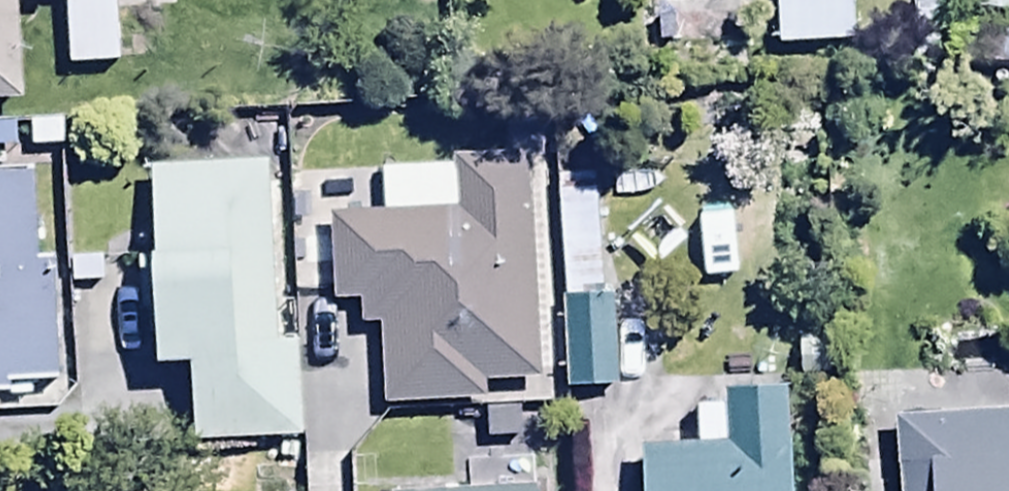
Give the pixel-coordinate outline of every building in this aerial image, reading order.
[(19,102),(14,0),(0,0),(0,103),(19,102)] [(69,68),(122,65),(119,0),(65,0),(69,68)] [(776,50),(854,47),(852,0),(774,0),(776,50)] [(962,15),(1008,17),(1008,0),(963,0),(962,15)] [(455,171),(381,173),(382,213),(328,215),(331,301),(360,300),(361,328),(387,327),(390,409),(487,405),(486,386),(536,384),(528,156),(455,159),(455,171)] [(277,165),(157,167),(160,361),(190,360),(191,447),(278,446),(278,472),(306,472),(304,344),(279,345),(277,165)] [(12,391),(12,383),(63,381),(57,260),(40,261),(36,171),(0,173),(0,391),(12,391)] [(614,301),(563,302),(564,395),(615,394),(614,301)] [(787,393),(729,395),(730,409),(696,411),(698,452),(641,454),(642,490),(791,490),(787,393)] [(893,420),(897,490),(1008,490),(1008,413),(893,420)]
